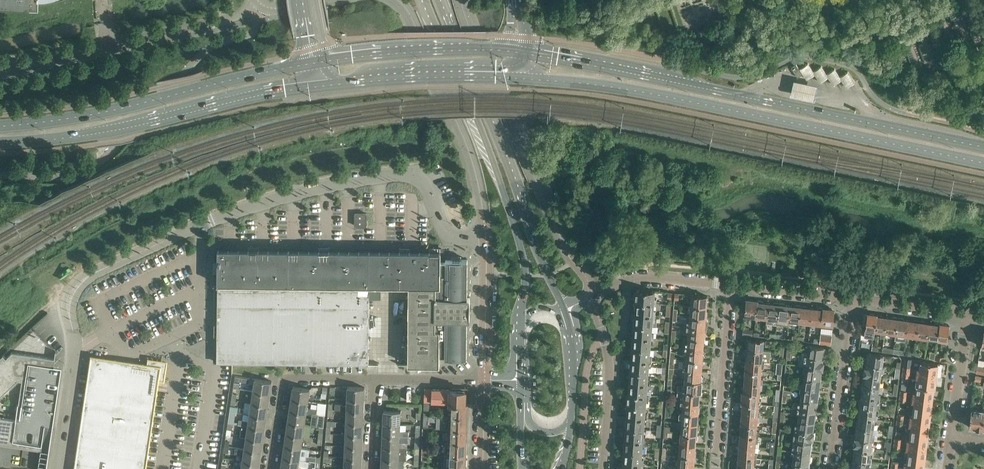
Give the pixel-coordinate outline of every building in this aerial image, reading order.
[(6,11),(6,10),(28,10),(28,11),(31,11),(37,11),(38,3),(47,3),(56,1),(59,0),(0,0),(0,10),(6,11)] [(808,62),(799,67),(806,78),(814,73),(808,62)] [(796,63),(792,66),(798,77),(803,73),(796,63)] [(821,64),(813,70),(820,80),(828,75),(821,64)] [(834,67),(826,72),(833,83),(841,78),(834,67)] [(848,70),(840,75),(846,86),(854,80),(848,70)] [(794,78),(790,93),(814,98),(817,83),(794,78)] [(368,213),(355,213),(355,225),(368,226),(368,213)] [(470,297),(467,297),(468,259),(446,259),(446,261),(440,261),(441,251),(218,249),(218,257),(210,265),(210,267),(218,276),(217,362),(369,364),(369,285),(409,286),(408,364),(440,365),(439,355),(445,355),(445,357),(467,357),(467,319),(470,319),(470,297)] [(654,298),(655,291),(636,289),(635,302),(654,303),(656,303),(656,298),(654,298)] [(691,305),(707,306),(708,305),(708,302),(707,300),(707,295),(689,294),(689,299),(691,300),(691,305)] [(756,316),(757,300),(749,299),(746,302),(744,315),(756,316)] [(767,318),(768,303),(764,302),(762,301),(757,300),(756,316),(767,318)] [(636,308),(636,313),(655,315),(656,309),(654,309),(654,303),(635,302),(635,308),(636,308)] [(766,322),(770,322),(771,324),(777,324),(778,319),(779,303),(775,302),(773,303),(768,303),(767,318),(766,322)] [(778,319),(789,320),(790,305),(785,305),(784,303),(779,303),(778,319)] [(683,304),(682,310),(690,310),(690,316),(707,317),(707,313),(706,311),(707,306),(691,305),(683,304)] [(789,320),(800,321),(801,305),(797,304),(795,306),(790,305),(789,320)] [(800,321),(811,323),(812,308),(807,307),(806,305),(801,305),(800,321)] [(822,324),(824,307),(819,307),(817,308),(812,308),(811,323),(822,324)] [(834,312),(832,308),(824,307),(822,324),(833,325),(834,312)] [(633,325),(635,325),(652,326),(653,320),(655,320),(655,315),(636,313),(635,317),(634,317),(633,325)] [(874,330),(877,314),(868,313),(867,313),(864,337),(873,338),(874,330)] [(877,314),(874,330),(881,331),(880,337),(884,338),(885,332),(887,317),(882,316),(881,315),(877,314)] [(705,328),(705,323),(707,322),(707,317),(690,316),(689,321),(687,321),(687,326),(705,328)] [(896,333),(898,317),(893,316),(892,318),(887,317),(885,332),(896,333)] [(896,333),(895,340),(905,341),(906,335),(908,320),(904,319),(902,318),(898,317),(896,333)] [(917,336),(919,320),(915,319),(913,321),(908,320),(906,335),(917,336)] [(917,336),(927,338),(929,323),(925,322),(924,321),(919,320),(917,336)] [(938,339),(940,323),(936,322),(934,324),(929,323),(927,338),(938,339)] [(941,348),(946,348),(949,325),(949,324),(940,323),(938,339),(942,340),(941,348)] [(633,331),(634,331),(634,336),(653,337),(654,332),(652,332),(652,326),(635,325),(633,325),(633,331)] [(688,332),(688,337),(705,338),(706,334),(704,332),(705,328),(687,326),(686,331),(688,332)] [(831,344),(832,336),(821,334),(820,339),(819,343),(831,344)] [(653,343),(653,337),(634,336),(633,340),(632,340),(631,347),(633,347),(650,349),(651,343),(653,343)] [(703,349),(703,344),(705,343),(705,338),(688,337),(688,342),(686,342),(685,347),(703,349)] [(746,344),(746,349),(747,349),(771,351),(763,350),(763,345),(765,345),(770,345),(770,340),(768,340),(766,339),(748,338),(748,343),(746,344)] [(807,344),(805,355),(807,355),(823,357),(824,357),(825,351),(824,351),(825,347),(807,344)] [(631,347),(631,354),(632,354),(632,359),(651,360),(652,355),(654,355),(654,349),(650,349),(633,347),(631,347)] [(686,358),(702,360),(704,360),(704,355),(703,354),(703,349),(685,347),(685,353),(687,353),(686,358)] [(764,361),(770,362),(771,351),(747,349),(746,349),(745,353),(747,355),(746,360),(764,361)] [(9,444),(23,446),(40,449),(37,468),(46,468),(61,367),(53,366),(55,351),(55,352),(54,359),(12,352),(11,352),(5,358),(3,355),(2,355),(0,357),(0,396),(17,380),(21,380),(17,404),(20,405),(18,417),(15,417),(15,420),(0,417),(0,443),(9,444)] [(866,356),(865,363),(867,363),(866,363),(884,366),(884,365),(882,365),(883,360),(885,360),(886,355),(868,352),(867,357),(866,356)] [(802,354),(801,365),(804,365),(821,368),(823,368),(824,361),(822,361),(823,357),(807,355),(805,355),(802,354)] [(75,468),(145,468),(158,380),(165,381),(168,361),(147,358),(146,365),(92,357),(75,468)] [(684,364),(683,369),(701,370),(702,366),(703,364),(704,360),(702,360),(686,358),(686,364),(684,364)] [(630,363),(630,370),(631,370),(648,372),(653,372),(653,365),(651,365),(651,360),(632,359),(632,363),(630,363)] [(766,366),(764,366),(764,361),(746,360),(746,364),(744,366),(744,370),(745,370),(761,372),(766,372),(766,366)] [(917,368),(917,373),(936,375),(938,363),(921,361),(920,368),(917,368)] [(865,366),(864,374),(883,376),(881,376),(882,370),(884,371),(884,366),(866,363),(866,367),(865,366)] [(804,365),(803,371),(805,371),(804,376),(821,379),(822,371),(821,371),(821,368),(804,365)] [(977,365),(976,373),(983,374),(983,366),(977,365)] [(685,374),(685,380),(702,381),(702,377),(701,375),(701,370),(683,369),(683,374),(685,374)] [(648,378),(648,372),(631,370),(630,370),(629,377),(630,377),(630,381),(650,382),(650,378),(648,378)] [(744,370),(744,375),(745,376),(745,381),(762,382),(763,377),(761,377),(761,372),(745,370),(744,370)] [(935,387),(936,375),(917,373),(916,378),(919,378),(918,385),(935,387)] [(863,377),(862,384),(863,384),(879,387),(880,381),(882,381),(883,376),(864,374),(863,374),(865,374),(864,377),(863,377)] [(801,382),(801,387),(818,389),(819,386),(819,385),(820,386),(821,379),(804,376),(803,382),(801,382)] [(272,381),(255,379),(253,390),(270,393),(272,381)] [(678,390),(684,391),(701,392),(702,381),(685,380),(684,385),(678,385),(677,390),(678,390)] [(628,386),(628,393),(647,394),(649,394),(651,395),(651,388),(649,388),(650,382),(630,381),(630,386),(628,386)] [(744,386),(743,387),(742,392),(760,393),(760,388),(762,388),(762,382),(745,381),(744,386)] [(862,384),(861,391),(862,391),(862,395),(880,397),(881,392),(882,392),(883,387),(879,387),(863,384),(862,384)] [(935,387),(918,385),(917,385),(916,392),(913,392),(913,397),(932,399),(933,387),(935,388),(935,387)] [(348,386),(347,398),(364,399),(365,387),(348,386)] [(293,387),(291,398),(308,401),(310,389),(293,387)] [(801,387),(800,392),(802,392),(801,397),(818,400),(819,393),(818,392),(818,389),(801,387)] [(452,403),(452,390),(451,390),(425,388),(424,402),(428,402),(442,403),(452,403)] [(270,393),(253,390),(251,402),(268,405),(270,393)] [(465,403),(466,390),(452,390),(452,403),(465,403)] [(681,401),(699,402),(699,398),(701,397),(701,392),(684,391),(678,390),(678,395),(677,395),(677,400),(681,401)] [(760,393),(742,392),(741,402),(761,404),(761,399),(759,398),(760,393)] [(649,394),(647,394),(628,393),(627,404),(646,406),(646,400),(648,400),(649,394)] [(860,398),(859,405),(860,406),(876,408),(880,408),(881,402),(879,402),(880,397),(862,395),(861,398),(860,398)] [(793,404),(792,407),(798,408),(815,410),(816,407),(817,407),(818,400),(801,397),(800,403),(795,403),(793,404)] [(930,411),(932,399),(913,397),(912,402),(914,402),(914,409),(930,411)] [(289,410),(306,413),(316,414),(317,409),(307,408),(308,401),(291,398),(289,410)] [(335,410),(347,410),(364,411),(364,399),(347,398),(347,405),(343,405),(343,404),(335,404),(335,410)] [(236,400),(231,399),(230,411),(237,412),(238,406),(236,406),(236,400)] [(682,406),(682,412),(698,413),(699,413),(700,409),(698,407),(699,402),(681,401),(680,406),(682,406)] [(266,416),(268,405),(251,402),(251,403),(245,402),(243,413),(250,414),(266,416)] [(741,402),(741,406),(742,408),(742,413),(760,414),(760,409),(758,409),(759,404),(761,404),(741,402)] [(447,403),(446,415),(452,416),(467,416),(467,410),(468,410),(468,405),(467,404),(467,403),(465,403),(452,403),(447,403)] [(645,412),(646,406),(627,404),(626,411),(628,411),(627,416),(647,418),(647,412),(645,412)] [(859,405),(858,412),(860,413),(859,416),(877,419),(878,413),(876,413),(876,408),(860,406),(859,405)] [(792,407),(791,413),(799,414),(798,419),(815,421),(816,414),(815,414),(815,410),(798,408),(792,407)] [(971,408),(969,426),(983,428),(983,419),(983,410),(971,408)] [(910,416),(910,421),(929,423),(930,411),(914,409),(913,416),(910,416)] [(305,424),(306,413),(289,410),(288,422),(305,424)] [(363,423),(364,411),(347,410),(346,422),(363,423)] [(384,410),(383,422),(400,423),(401,411),(384,410)] [(680,417),(679,422),(697,424),(697,419),(699,418),(699,413),(698,413),(682,412),(682,417),(680,417)] [(742,413),(742,417),(740,419),(740,424),(741,424),(757,425),(757,419),(759,420),(760,414),(742,413)] [(265,428),(266,416),(250,414),(249,420),(239,419),(238,424),(242,425),(248,426),(265,428)] [(429,414),(429,421),(437,421),(436,428),(451,428),(466,429),(466,428),(467,428),(467,422),(466,422),(467,416),(452,416),(446,415),(437,415),(429,414)] [(318,415),(317,427),(319,427),(324,428),(324,421),(325,415),(320,415),(318,415)] [(646,423),(647,418),(627,416),(627,420),(626,420),(625,427),(644,429),(644,423),(646,423)] [(857,419),(856,427),(858,427),(873,429),(874,423),(876,424),(877,419),(859,416),(859,420),(857,419)] [(795,429),(795,430),(813,432),(814,432),(814,431),(813,431),(813,428),(815,428),(815,421),(798,419),(797,425),(795,424),(795,429)] [(927,435),(929,423),(910,421),(909,426),(911,426),(911,433),(927,435)] [(288,422),(286,434),(303,436),(310,437),(311,426),(305,425),(305,424),(288,422)] [(346,422),(346,434),(363,435),(363,423),(346,422)] [(400,430),(400,423),(383,422),(383,434),(409,435),(409,430),(400,430)] [(675,422),(674,427),(681,427),(680,433),(696,434),(698,434),(698,430),(697,429),(697,424),(679,422),(675,422)] [(740,424),(739,428),(741,429),(740,434),(758,436),(759,431),(757,430),(757,425),(741,424),(740,424)] [(240,436),(246,437),(263,440),(265,428),(248,426),(242,425),(240,436)] [(626,434),(625,439),(645,441),(645,435),(643,435),(644,429),(625,427),(624,434),(626,434)] [(855,437),(872,440),(877,440),(878,430),(873,429),(858,427),(856,427),(855,434),(857,434),(856,437),(855,437)] [(466,429),(451,428),(451,441),(466,442),(466,441),(467,441),(467,435),(466,435),(466,429)] [(793,440),(795,441),(813,443),(813,442),(811,442),(812,439),(813,439),(814,432),(813,432),(795,430),(793,440)] [(695,445),(696,440),(697,439),(698,434),(696,434),(680,433),(680,438),(678,438),(677,443),(695,445)] [(907,439),(907,444),(926,447),(927,435),(911,433),(910,440),(907,439)] [(286,434),(284,445),(301,448),(303,436),(286,434)] [(346,434),(345,446),(362,446),(363,435),(346,434)] [(383,434),(382,446),(399,447),(399,441),(408,441),(409,435),(383,434)] [(740,434),(740,439),(738,440),(738,445),(739,445),(755,446),(756,441),(758,441),(758,436),(740,434)] [(261,452),(263,440),(246,437),(244,449),(261,452)] [(855,437),(854,444),(855,445),(855,448),(871,450),(873,450),(873,445),(871,445),(871,444),(872,440),(855,437)] [(644,446),(645,441),(625,439),(625,443),(624,443),(623,450),(642,452),(646,452),(647,446),(644,446)] [(793,446),(792,451),(810,453),(811,449),(812,449),(813,443),(795,441),(793,440),(793,446)] [(451,441),(450,454),(465,455),(465,449),(466,449),(466,443),(466,442),(451,441)] [(679,454),(695,456),(696,456),(696,451),(695,450),(695,445),(677,443),(677,449),(679,449),(679,454)] [(925,459),(926,447),(907,444),(906,449),(908,450),(908,457),(925,459)] [(309,449),(301,448),(284,445),(282,457),(299,460),(315,462),(320,463),(321,457),(316,456),(316,457),(308,456),(309,449)] [(738,445),(738,449),(739,451),(739,456),(756,457),(757,452),(755,452),(755,446),(739,445),(738,445)] [(345,446),(345,458),(362,458),(362,446),(345,446)] [(399,447),(382,446),(382,458),(404,459),(406,459),(407,447),(399,447)] [(259,463),(261,452),(244,449),(235,448),(235,453),(244,454),(243,461),(259,463)] [(853,448),(853,455),(854,455),(854,459),(871,461),(872,456),(870,455),(871,451),(873,451),(873,450),(871,450),(855,448),(855,449),(853,448)] [(641,458),(642,452),(623,450),(623,457),(624,457),(624,462),(643,463),(643,458),(641,458)] [(792,451),(791,456),(793,456),(793,462),(810,464),(811,456),(810,456),(810,453),(792,451)] [(450,467),(465,468),(465,462),(466,462),(466,456),(465,456),(465,455),(450,454),(444,454),(444,467),(450,467)] [(678,460),(672,459),(671,464),(676,465),(694,466),(694,462),(696,460),(696,456),(695,456),(679,454),(678,460)] [(756,462),(759,462),(761,461),(761,457),(756,457),(739,456),(738,460),(737,461),(736,466),(738,466),(754,468),(754,462),(756,462)] [(299,460),(282,457),(281,468),(282,468),(298,468),(299,465),(308,466),(309,461),(299,460)] [(904,468),(910,468),(923,468),(925,459),(908,457),(907,464),(904,463),(904,468)] [(344,468),(361,468),(362,458),(345,458),(344,468)] [(404,459),(382,458),(381,468),(403,468),(404,459)] [(851,468),(868,468),(869,466),(871,466),(871,461),(854,459),(853,462),(852,462),(851,468)] [(241,468),(259,468),(259,463),(243,461),(241,468)]
